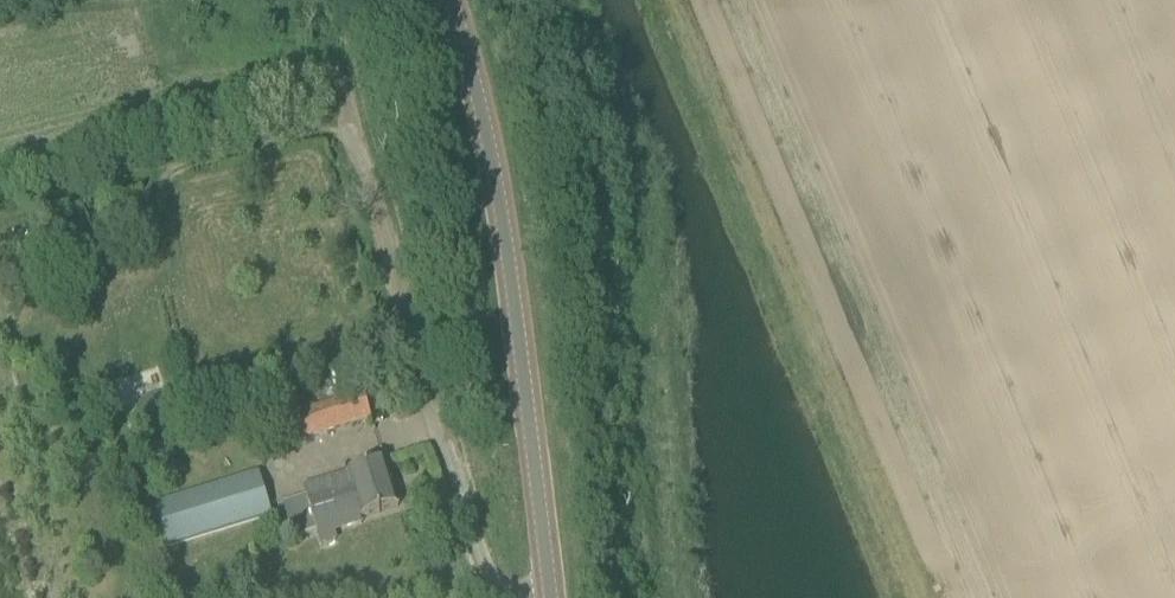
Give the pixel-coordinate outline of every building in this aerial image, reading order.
[(371,418),(364,393),(274,420),(281,445),(371,418)] [(350,484),(293,502),(284,504),(295,539),(317,532),(361,520),(361,519),(399,508),(385,463),(348,475),(350,484)] [(190,538),(271,512),(260,476),(178,502),(190,538)]
